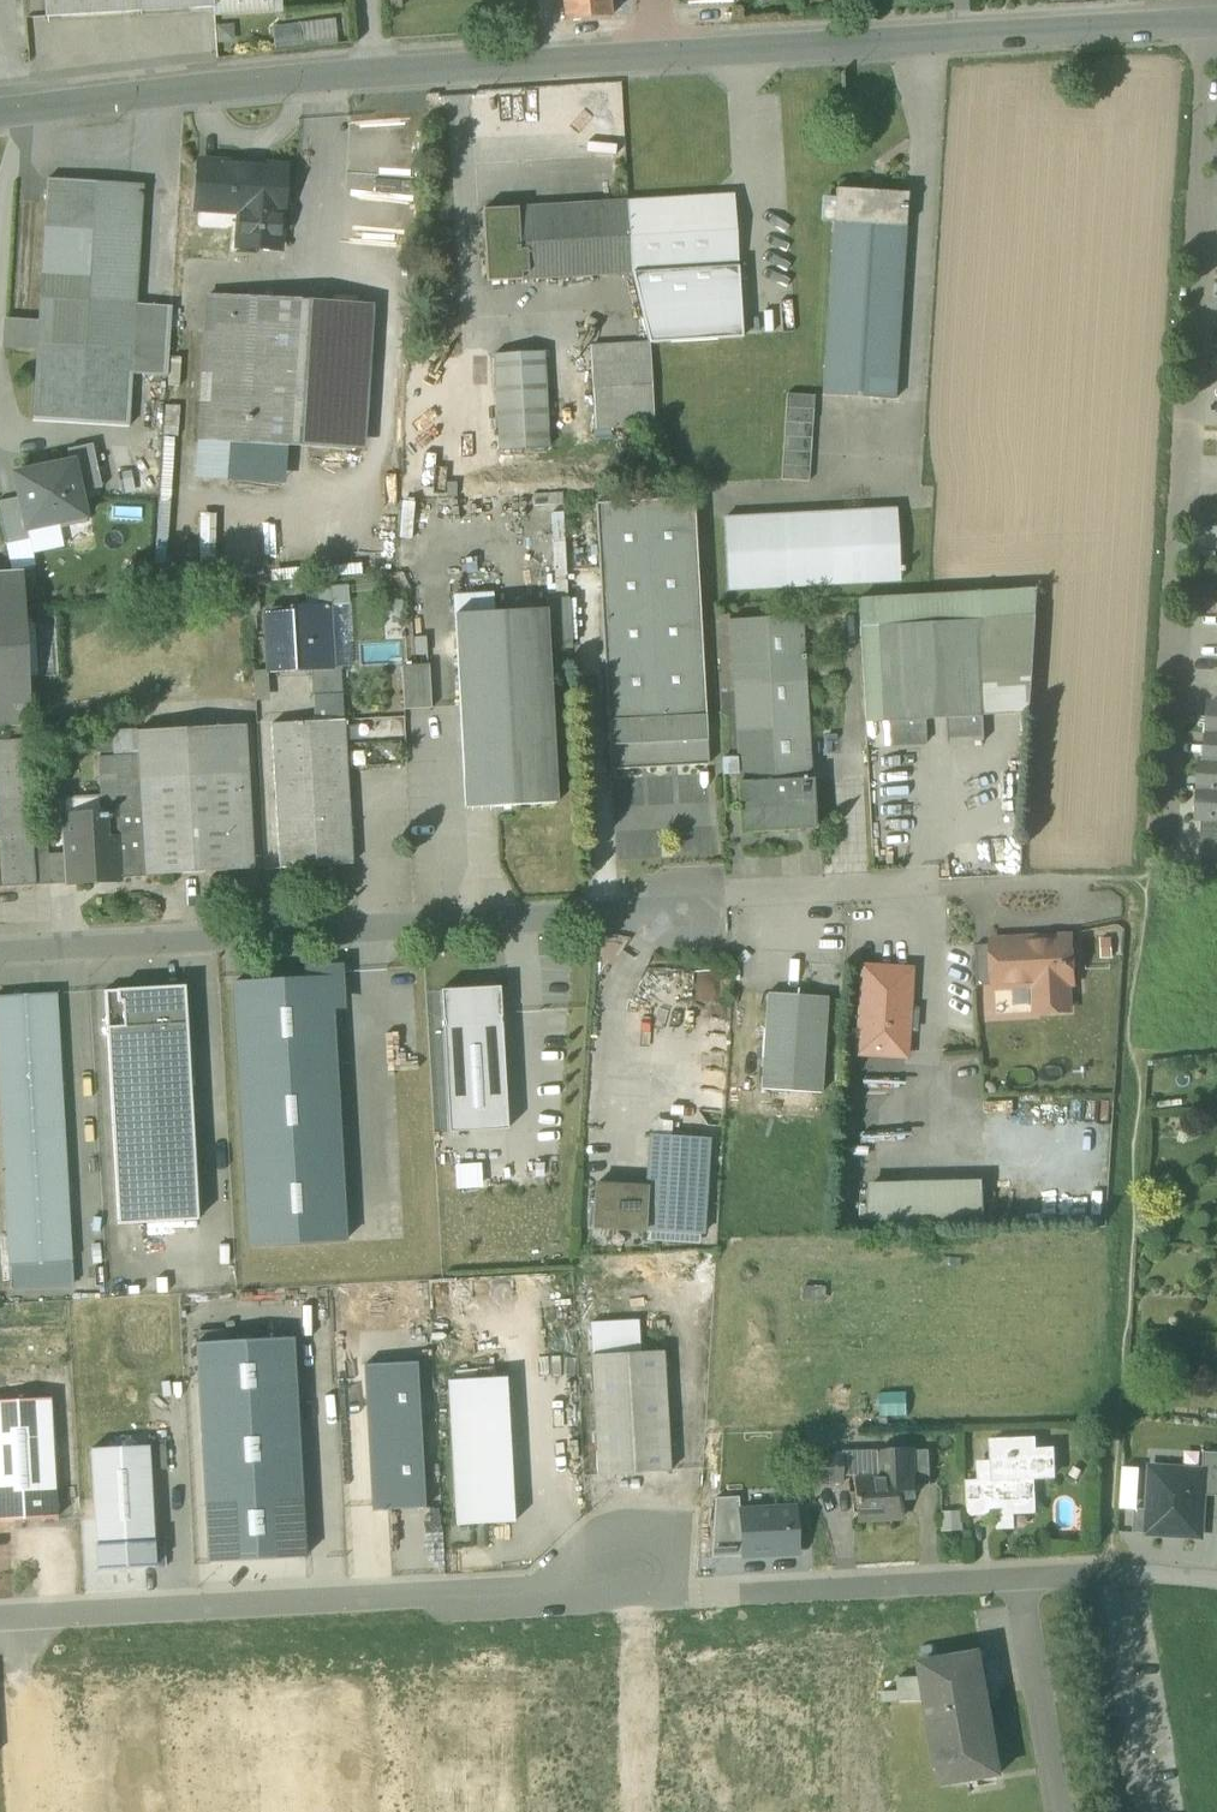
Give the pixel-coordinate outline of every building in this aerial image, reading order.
[(45,16),(213,7),(212,0),(44,0),(45,16)] [(272,0),(212,0),(213,7),(213,15),(272,12),(272,0)] [(391,11),(408,10),(408,0),(390,0),(391,11)] [(503,14),(527,14),(526,0),(502,0),(503,14)] [(565,22),(609,17),(608,0),(563,0),(565,22)] [(335,19),(300,23),(302,46),(337,43),(335,19)] [(274,49),(302,46),(300,23),(271,26),(274,49)] [(1071,84),(1084,84),(1085,66),(1072,65),(1071,84)] [(198,210),(212,211),(215,164),(201,163),(198,210)] [(238,248),(279,250),(284,168),(215,164),(212,211),(240,213),(250,214),(249,230),(239,229),(238,248)] [(47,179),(38,324),(5,322),(3,346),(37,348),(37,349),(32,421),(128,427),(132,374),(130,374),(131,355),(133,355),(136,305),(143,185),(47,179)] [(833,224),(906,229),(908,196),(835,192),(833,224)] [(742,338),(737,267),(733,195),(627,201),(631,273),(648,344),(742,338)] [(516,207),(520,280),(631,273),(627,201),(516,207)] [(481,209),(485,283),(520,280),(516,207),(481,209)] [(822,395),(895,400),(906,229),(833,224),(822,395)] [(287,445),(349,448),(357,302),(208,295),(201,441),(228,442),(287,445)] [(132,374),(167,376),(171,307),(136,305),(133,355),(131,355),(130,374),(132,374)] [(590,350),(594,428),(653,425),(650,368),(648,344),(590,347),(590,350)] [(493,354),(499,450),(548,448),(543,351),(493,354)] [(781,478),(810,480),(816,395),(787,393),(781,478)] [(287,445),(228,442),(226,480),(285,483),(287,445)] [(79,492),(101,487),(92,444),(67,449),(69,462),(73,461),(79,492)] [(73,461),(69,462),(14,474),(19,497),(26,530),(27,530),(58,523),(85,517),(79,492),(73,461)] [(29,539),(27,530),(26,530),(19,497),(0,501),(0,520),(5,544),(29,539)] [(597,505),(611,770),(705,764),(690,500),(597,505)] [(725,519),(729,591),(898,582),(895,510),(725,519)] [(86,522),(85,517),(58,523),(59,528),(86,522)] [(59,528),(58,523),(27,530),(29,539),(32,553),(63,547),(59,528)] [(29,539),(5,544),(11,570),(35,566),(32,553),(29,539)] [(2,727),(2,741),(0,741),(0,888),(34,886),(34,885),(32,835),(26,739),(25,726),(31,725),(29,695),(28,677),(25,617),(22,571),(0,572),(0,727),(2,727)] [(330,606),(348,606),(347,584),(317,586),(318,607),(330,606)] [(979,621),(984,717),(1030,713),(1039,589),(858,598),(864,722),(888,722),(883,626),(979,621)] [(453,594),(454,615),(494,612),(493,592),(453,594)] [(268,670),(268,675),(312,673),(333,672),(333,669),(330,606),(318,607),(291,609),(292,619),(265,621),(268,670)] [(348,606),(330,606),(333,669),(341,669),(352,668),(348,606)] [(454,615),(465,809),(556,804),(545,610),(494,612),(454,615)] [(25,617),(28,677),(58,675),(55,616),(25,617)] [(736,759),(738,783),(812,779),(811,756),(807,685),(803,620),(729,624),(736,759)] [(888,722),(890,746),(926,744),(925,720),(948,719),(949,743),(985,741),(984,717),(979,621),(883,626),(888,722)] [(401,667),(403,710),(431,708),(429,665),(401,667)] [(312,673),(313,697),(343,695),(341,669),(333,669),(333,672),(312,673)] [(269,699),(268,675),(268,670),(253,671),(254,699),(269,699)] [(344,719),(343,695),(313,697),(314,721),(344,719)] [(1208,733),(1216,734),(1216,704),(1210,704),(1208,733)] [(271,723),(279,866),(352,862),(344,719),(314,721),(271,723)] [(141,812),(144,875),(145,875),(161,874),(163,874),(240,870),(235,774),(232,726),(137,732),(138,755),(139,779),(141,812)] [(138,755),(137,732),(111,732),(112,756),(138,755)] [(1206,762),(1216,763),(1216,734),(1208,733),(1206,762)] [(99,797),(100,814),(141,812),(139,779),(138,755),(112,756),(97,757),(99,797)] [(723,760),(725,810),(739,809),(738,783),(736,759),(723,760)] [(1200,790),(1216,791),(1216,763),(1206,762),(1201,761),(1200,790)] [(739,809),(741,832),(815,828),(812,779),(738,783),(739,809)] [(1200,790),(1198,819),(1202,820),(1216,820),(1216,791),(1200,790)] [(100,814),(99,797),(63,799),(64,816),(100,814)] [(72,853),(74,883),(97,882),(97,879),(118,878),(117,878),(145,876),(145,875),(144,875),(141,812),(100,814),(64,816),(66,843),(72,843),(72,853)] [(1199,863),(1216,860),(1216,820),(1202,820),(1199,863)] [(72,853),(47,854),(46,845),(33,835),(32,835),(34,885),(48,885),(74,883),(72,853)] [(1035,985),(1037,1012),(1069,1010),(1068,984),(1073,983),(1070,938),(993,942),(993,945),(995,985),(996,987),(998,987),(997,982),(1014,982),(1014,986),(1035,985)] [(975,946),(978,986),(995,985),(993,945),(975,946)] [(857,1049),(905,1052),(910,969),(862,966),(857,1049)] [(330,978),(233,983),(248,1246),(345,1241),(330,978)] [(104,991),(107,1028),(186,1024),(184,987),(104,991)] [(442,1020),(500,1017),(499,987),(440,990),(442,1020)] [(9,1266),(70,1263),(71,1263),(56,993),(0,996),(0,1114),(9,1266)] [(761,1089),(821,1093),(827,997),(767,993),(761,1089)] [(500,1017),(442,1020),(448,1133),(507,1129),(500,1017)] [(197,1219),(186,1024),(107,1028),(117,1224),(197,1219)] [(644,1231),(702,1235),(708,1138),(650,1135),(647,1187),(644,1231)] [(547,1166),(460,1171),(462,1209),(549,1204),(547,1166)] [(644,1231),(647,1187),(595,1184),(592,1228),(644,1231)] [(865,1189),(864,1220),(985,1216),(984,1187),(865,1189)] [(71,1285),(70,1263),(9,1266),(10,1289),(71,1285)] [(589,1322),(590,1355),(639,1352),(638,1320),(589,1322)] [(292,1338),(195,1343),(207,1563),(304,1557),(292,1338)] [(639,1352),(590,1355),(597,1475),(669,1471),(662,1351),(639,1352)] [(414,1363),(364,1366),(373,1510),(423,1506),(414,1363)] [(505,1377),(447,1380),(455,1525),(513,1522),(505,1377)] [(0,1400),(0,1521),(56,1518),(49,1398),(0,1400)] [(966,1482),(968,1513),(1015,1512),(1015,1504),(1035,1503),(1034,1477),(1054,1476),(1053,1450),(1035,1450),(1035,1439),(993,1440),(994,1461),(980,1462),(981,1482),(966,1482)] [(164,1440),(150,1441),(152,1469),(166,1469),(164,1440)] [(148,1445),(90,1449),(96,1545),(153,1542),(148,1445)] [(878,1452),(878,1480),(902,1480),(902,1497),(916,1497),(916,1486),(915,1451),(878,1452)] [(915,1451),(916,1486),(933,1486),(932,1451),(915,1451)] [(855,1474),(856,1481),(878,1480),(878,1452),(842,1453),(842,1455),(843,1475),(855,1474)] [(1203,1495),(1216,1496),(1216,1453),(1204,1452),(1203,1471),(1204,1471),(1203,1495)] [(808,1454),(809,1483),(843,1482),(843,1475),(842,1455),(842,1453),(808,1454)] [(1149,1509),(1148,1533),(1200,1536),(1203,1495),(1204,1471),(1203,1471),(1152,1468),(1149,1509)] [(903,1519),(902,1497),(902,1480),(878,1480),(856,1481),(856,1505),(857,1505),(858,1520),(903,1519)] [(715,1497),(711,1557),(741,1556),(739,1511),(738,1497),(715,1497)] [(739,1511),(741,1556),(797,1553),(795,1508),(739,1511)] [(1133,1533),(1148,1533),(1149,1509),(1135,1508),(1133,1533)] [(941,1511),(941,1532),(964,1531),(963,1511),(941,1511)] [(96,1545),(97,1569),(155,1566),(153,1542),(96,1545)] [(922,1664),(924,1678),(928,1701),(942,1787),(1002,1776),(981,1654),(922,1664)] [(898,1692),(883,1692),(884,1704),(928,1701),(924,1678),(898,1680),(898,1692)]
